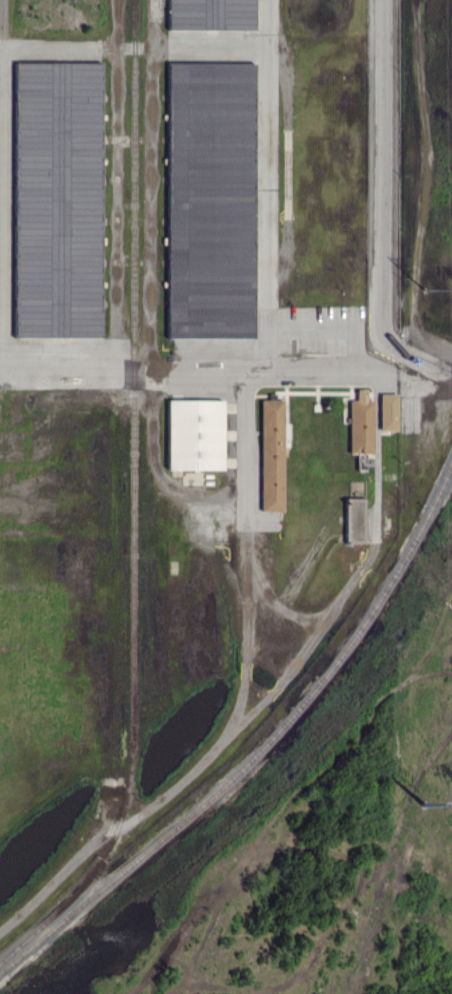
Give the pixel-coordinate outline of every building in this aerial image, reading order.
[(256,30),(256,0),(170,0),(170,29),(256,30)] [(103,62),(17,62),(17,337),(103,337),(103,62)] [(170,337),(256,338),(257,63),(171,62),(170,337)] [(351,453),(375,453),(376,400),(369,399),(369,389),(359,389),(359,400),(352,400),(351,453)] [(382,430),(399,430),(400,393),(383,393),(382,430)] [(169,469),(225,470),(225,400),(169,399),(169,469)] [(262,510),(285,511),(286,399),(264,399),(262,510)] [(368,498),(348,498),(346,542),(366,542),(368,498)]
